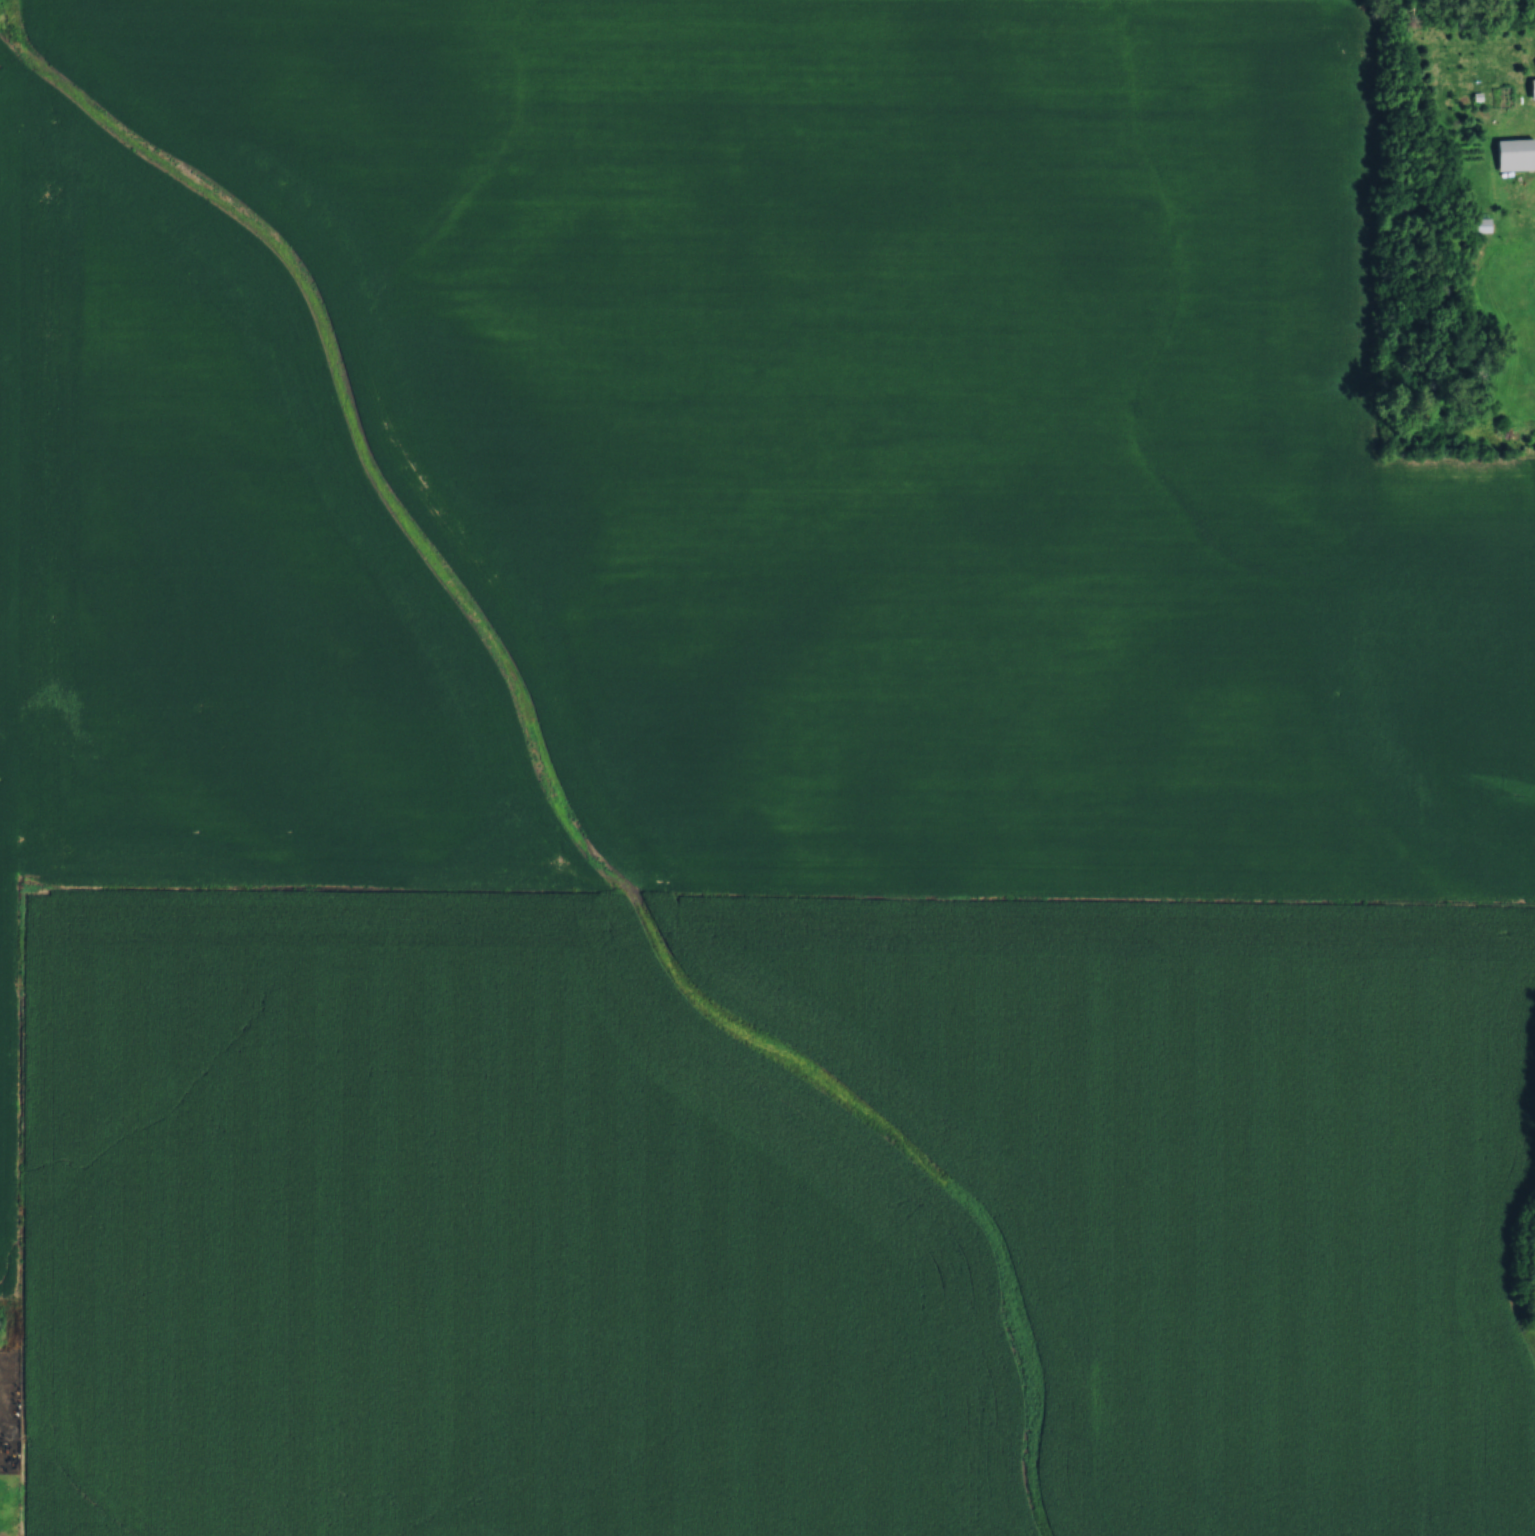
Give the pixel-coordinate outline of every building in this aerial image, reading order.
[(1534,96),(1534,77),(1527,77),(1527,96),(1534,96)] [(1534,137),(1493,137),(1493,168),(1534,167),(1534,137)] [(1476,228),(1489,229),(1489,217),(1477,216),(1476,228)]
